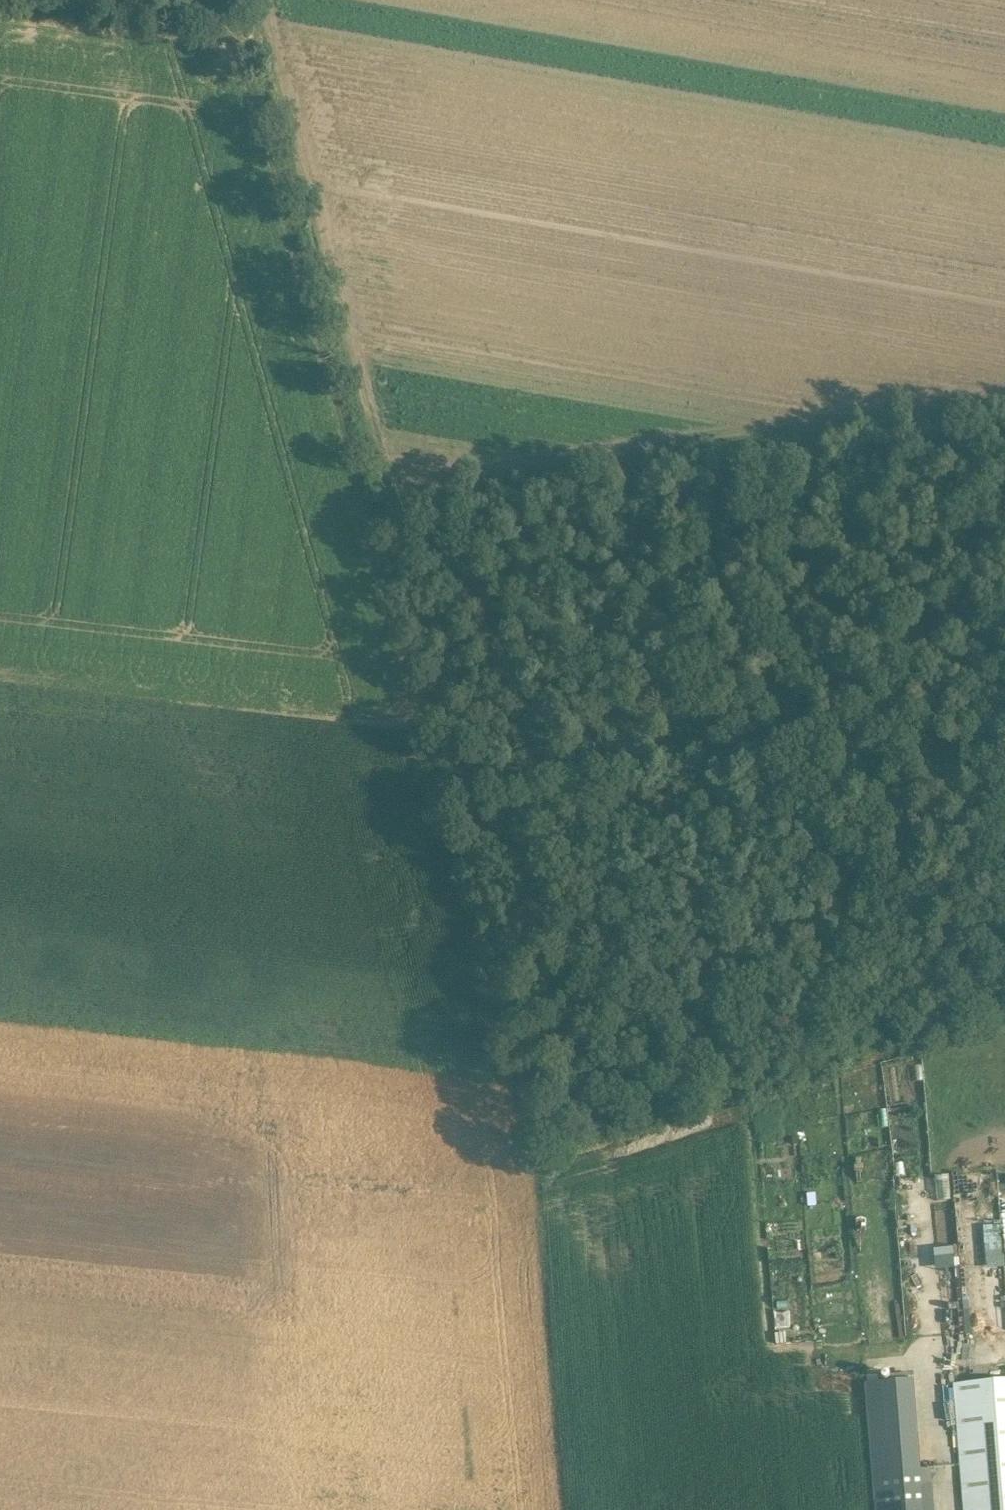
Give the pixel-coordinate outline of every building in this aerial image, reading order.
[(955,1246),(936,1247),(937,1267),(956,1266),(955,1246)] [(786,1332),(775,1333),(777,1344),(786,1343),(786,1332)] [(866,1382),(876,1509),(933,1509),(929,1468),(928,1468),(928,1470),(918,1470),(911,1379),(866,1382)] [(955,1383),(964,1509),(1004,1509),(1004,1379),(955,1383)]
